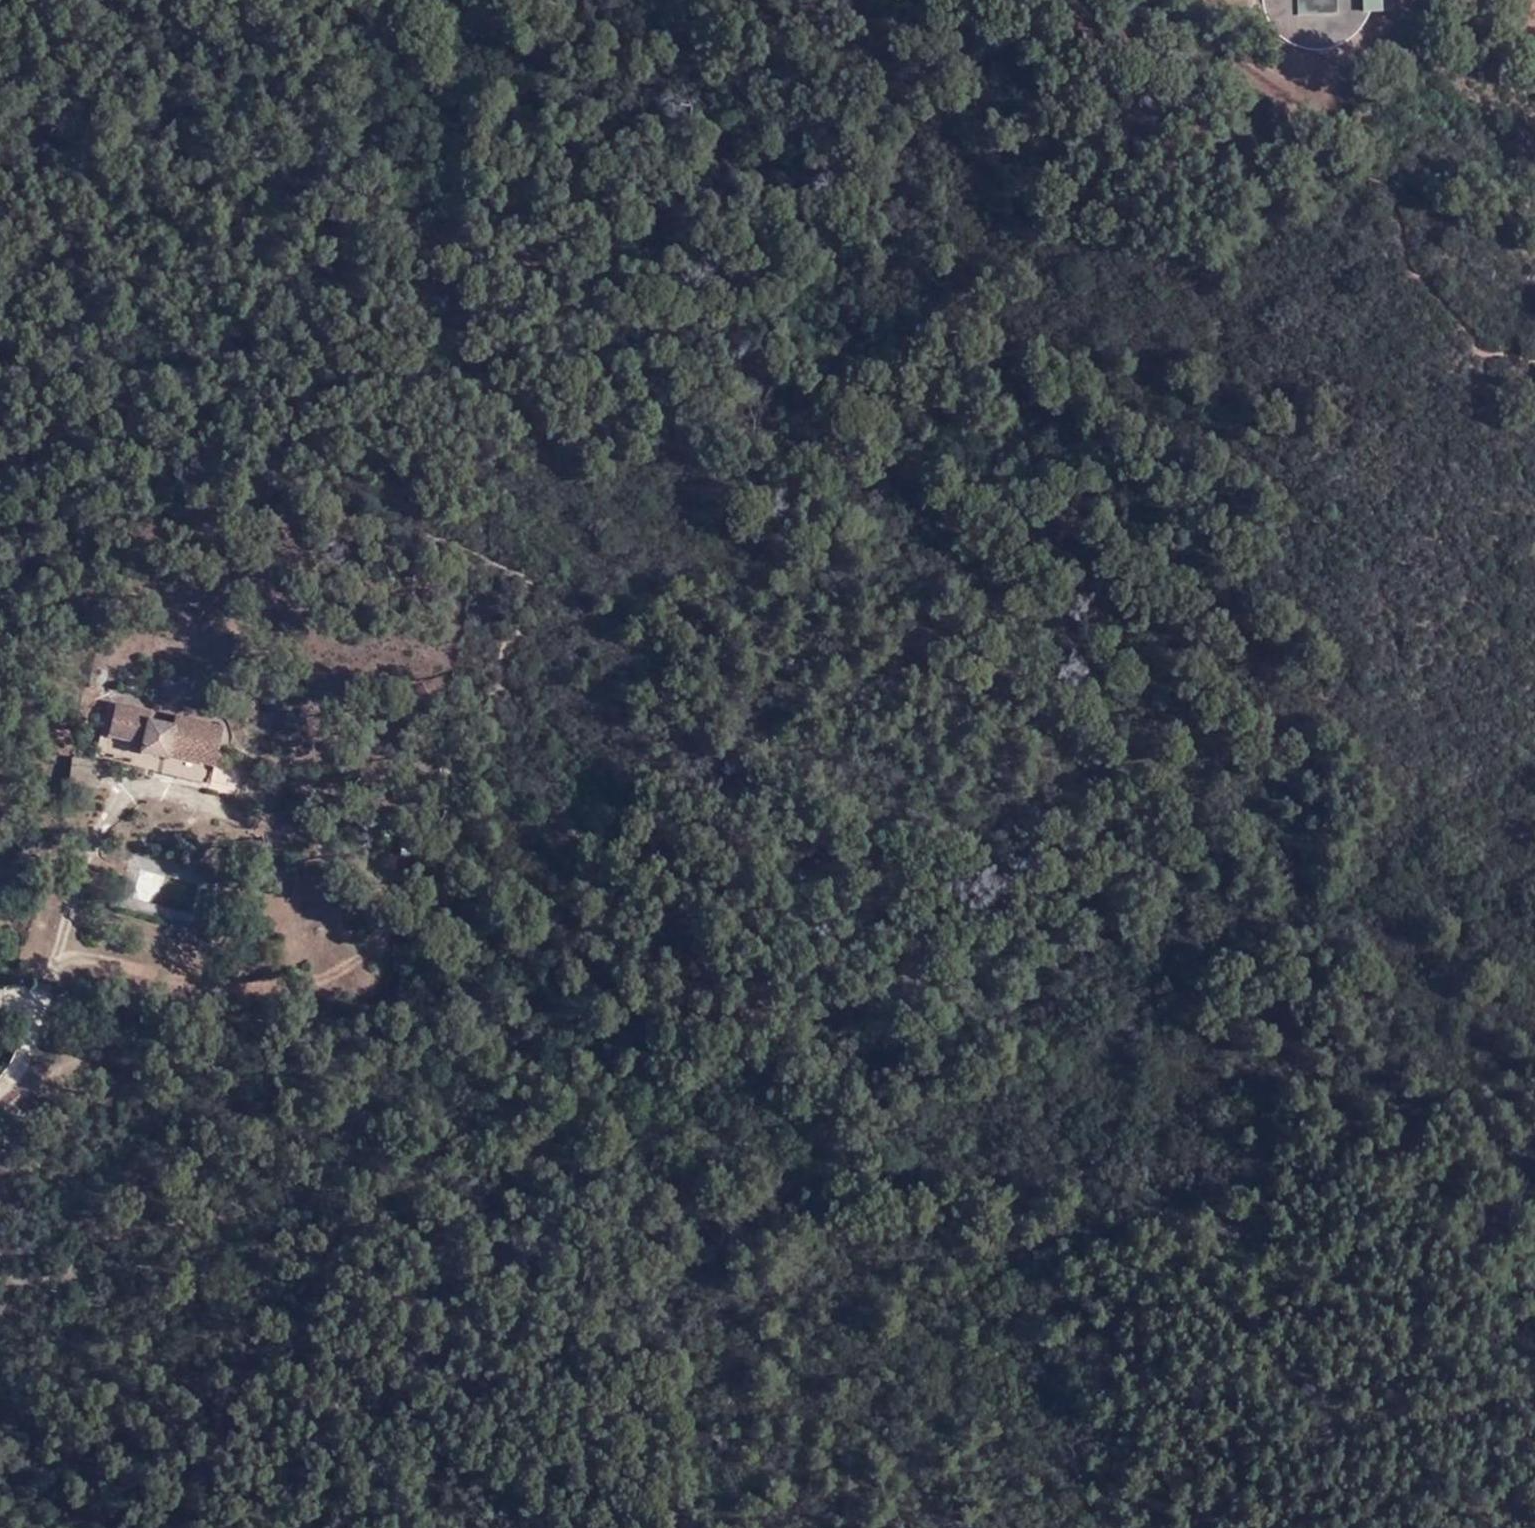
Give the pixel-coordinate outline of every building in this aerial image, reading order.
[(1368,12),(1388,12),(1388,0),(1261,0),(1261,2),(1263,8),(1265,15),(1268,21),(1270,25),(1274,30),(1286,41),(1291,44),(1296,46),(1302,49),(1308,50),(1314,51),(1321,50),(1328,49),(1334,48),(1341,45),(1347,41),(1352,37),(1357,32),(1361,28),(1364,23),(1367,17),(1368,12)] [(163,748),(210,759),(220,719),(173,707),(171,716),(147,710),(149,704),(113,695),(105,729),(141,737),(139,743),(163,749),(163,748)] [(68,752),(66,779),(97,782),(100,754),(68,752)] [(198,923),(195,934),(206,936),(210,917),(200,915),(198,923)]
